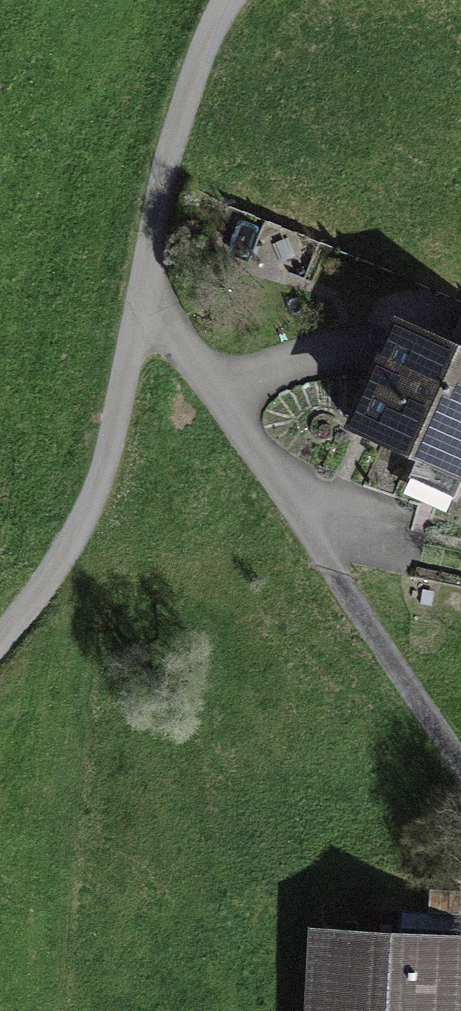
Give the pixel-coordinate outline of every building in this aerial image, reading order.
[(414,333),(362,443),(460,489),(460,355),(414,333)] [(320,940),(317,1010),(460,1010),(460,948),(320,940)]
